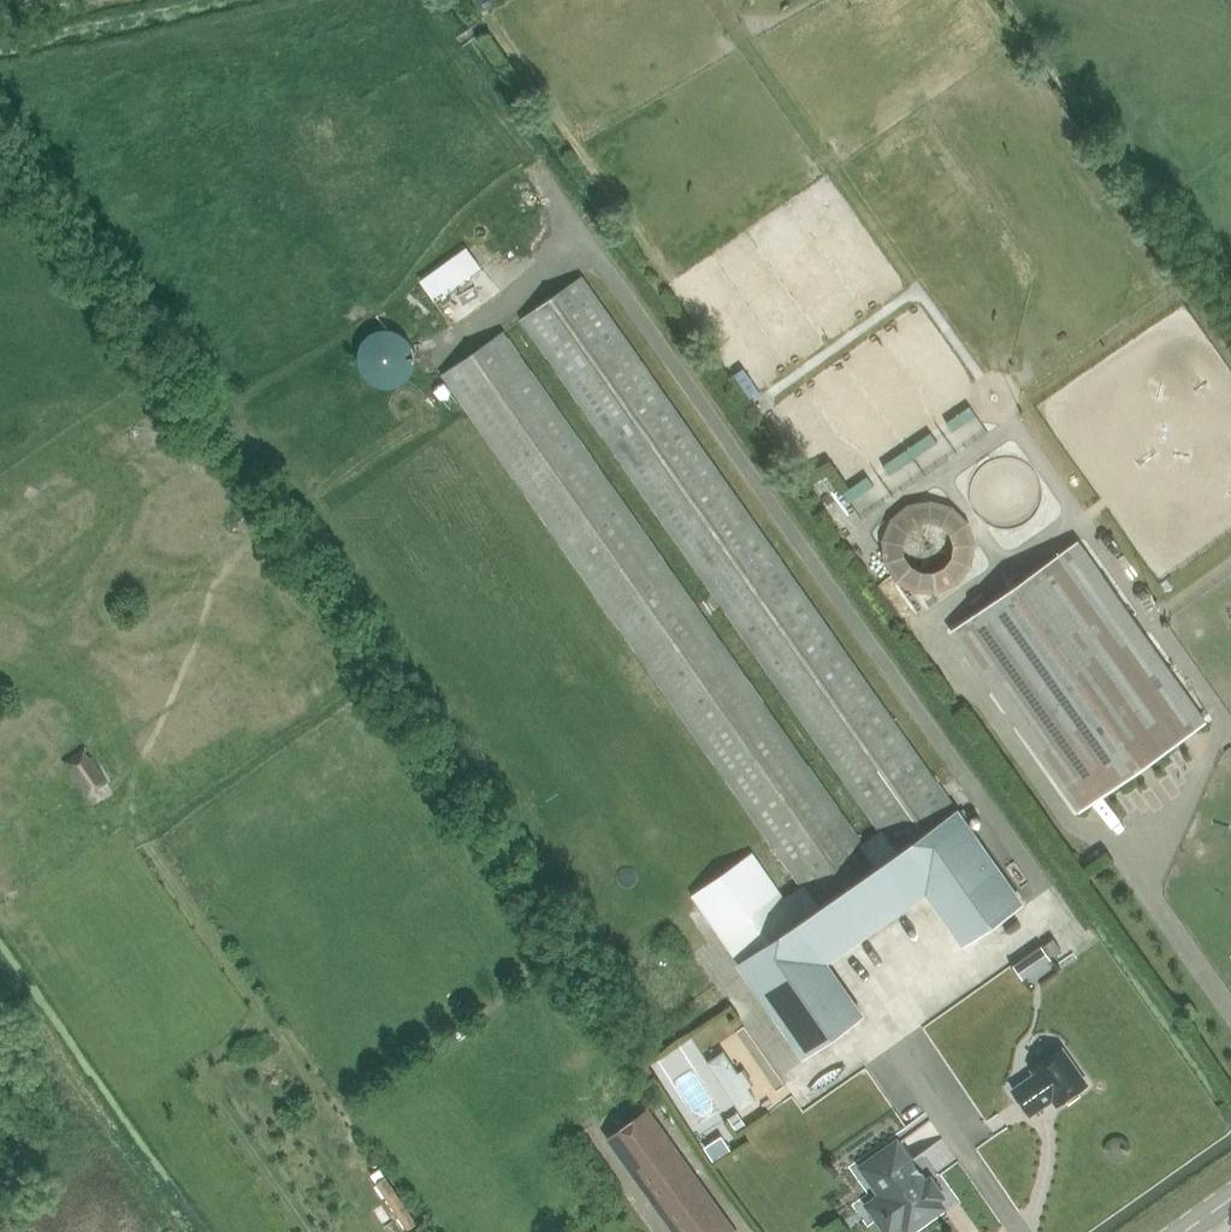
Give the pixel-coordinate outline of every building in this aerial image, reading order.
[(429,281),(444,302),(491,267),(476,247),(429,281)] [(501,332),(442,374),(767,836),(802,886),(782,900),(750,854),(691,896),(756,989),(803,1056),(862,1015),(825,962),(925,891),(963,945),(1022,903),(579,277),(520,318),(880,832),(861,845),(501,332)] [(358,349),(356,359),(358,369),(363,377),(371,384),(380,387),(391,387),(400,384),(408,377),(413,369),(415,359),(413,349),(408,340),(400,333),(391,330),(380,330),(371,333),(363,340),(358,349)] [(951,631),(1077,809),(1204,720),(1078,541),(951,631)] [(116,784),(97,795),(107,812),(126,801),(116,784)] [(1052,938),(1042,945),(1049,955),(1059,948),(1052,938)] [(1041,946),(1029,954),(1039,968),(1051,960),(1041,946)] [(1188,1001),(1180,1006),(1191,1020),(1198,1014),(1188,1001)] [(1086,1084),(1061,1047),(1031,1068),(1035,1074),(1012,1089),(1029,1114),(1052,1098),(1056,1105),(1086,1084)] [(748,1077),(743,1069),(737,1073),(722,1051),(706,1062),(738,1110),(755,1099),(742,1081),(748,1077)] [(646,1111),(609,1138),(677,1231),(734,1231),(646,1111)] [(742,1124),(735,1113),(728,1118),(735,1129),(742,1124)] [(721,1135),(703,1147),(711,1161),(730,1150),(721,1135)] [(922,1219),(940,1206),(935,1199),(939,1196),(929,1181),(924,1184),(896,1143),(882,1153),(880,1150),(860,1163),(876,1187),(878,1186),(886,1198),(879,1203),(884,1210),(882,1212),(886,1217),(888,1216),(895,1227),(917,1212),(922,1219)] [(384,1173),(374,1180),(405,1228),(415,1221),(384,1173)]
